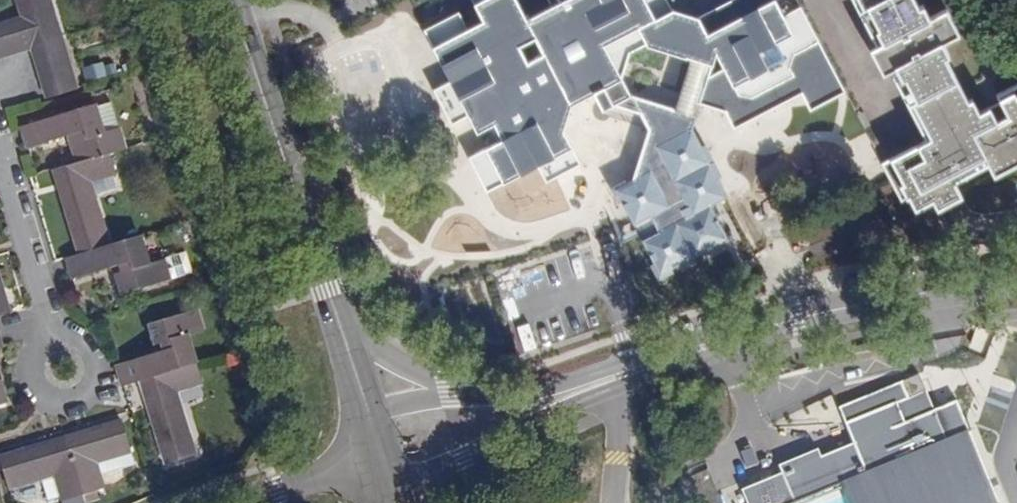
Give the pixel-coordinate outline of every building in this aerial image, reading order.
[(24,21),(0,28),(0,60),(32,50),(46,96),(75,88),(48,0),(18,0),(24,21)] [(550,4),(524,17),(515,0),(471,0),(481,20),(467,28),(458,11),(424,30),(450,81),(435,89),(452,122),(468,114),(478,132),(495,123),(502,139),(470,156),(488,191),(537,166),(546,181),(581,162),(563,127),(569,103),(593,91),(602,108),(632,92),(623,74),(630,53),(666,34),(671,9),(666,0),(558,0),(550,4)] [(703,13),(694,39),(696,62),(688,100),(726,108),(734,127),(804,90),(813,106),(844,90),(800,4),(783,13),(776,0),(728,0),(703,13)] [(863,0),(854,0),(878,45),(886,42),(863,0)] [(886,42),(878,45),(883,54),(908,41),(919,62),(894,75),(899,84),(905,81),(934,136),(928,139),(931,146),(926,149),(937,171),(928,176),(916,154),(886,170),(891,180),(894,179),(908,205),(915,201),(921,214),(936,206),(940,212),(951,207),(964,200),(958,189),(993,170),(998,181),(1016,171),(1016,137),(1008,142),(1003,134),(992,140),(983,121),(975,106),(971,109),(947,64),(951,62),(944,48),(931,24),(925,11),(920,14),(912,0),(863,0),(886,42)] [(931,24),(944,48),(960,40),(948,16),(931,24)] [(689,59),(679,98),(688,100),(696,62),(689,59)] [(934,136),(905,81),(899,84),(928,139),(934,136)] [(1003,103),(1016,130),(1016,95),(1003,103)] [(109,102),(96,104),(21,126),(26,144),(67,132),(75,160),(52,166),(78,252),(67,255),(74,276),(113,265),(121,293),(191,272),(185,253),(147,264),(138,234),(106,244),(91,191),(112,185),(106,149),(122,144),(109,102)] [(983,121),(992,140),(1003,134),(993,116),(983,121)] [(937,171),(926,149),(916,154),(928,176),(937,171)] [(705,199),(699,187),(673,200),(668,190),(656,197),(657,199),(644,206),(652,220),(658,216),(661,223),(638,236),(661,278),(729,242),(710,207),(699,212),(695,204),(705,199)] [(10,311),(0,277),(0,314),(10,311)] [(141,378),(146,397),(166,463),(196,454),(177,389),(202,382),(188,335),(202,331),(196,311),(148,325),(155,345),(157,352),(116,365),(121,384),(141,378)] [(9,399),(0,354),(0,401),(9,399)] [(838,405),(854,440),(822,454),(819,447),(778,465),(781,472),(740,490),(745,502),(986,502),(1000,497),(983,457),(974,437),(956,396),(933,406),(915,414),(907,395),(925,388),(917,370),(838,405)] [(933,406),(925,388),(907,395),(915,414),(933,406)] [(987,431),(974,437),(983,457),(1009,446),(1016,465),(1016,442),(1015,437),(1016,433),(1016,428),(997,415),(987,431)] [(98,478),(147,463),(142,449),(132,418),(0,458),(10,489),(42,478),(48,500),(64,500),(101,488),(98,478)]
